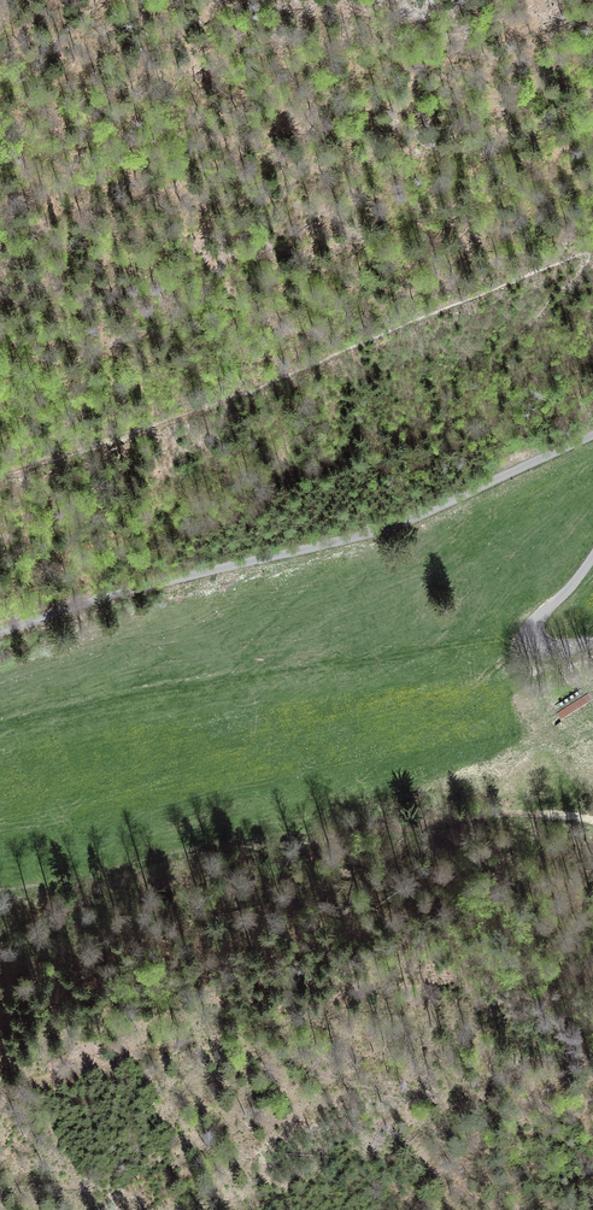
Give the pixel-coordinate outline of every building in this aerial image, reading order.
[(591,701),(587,695),(556,715),(560,721),(591,701)]
